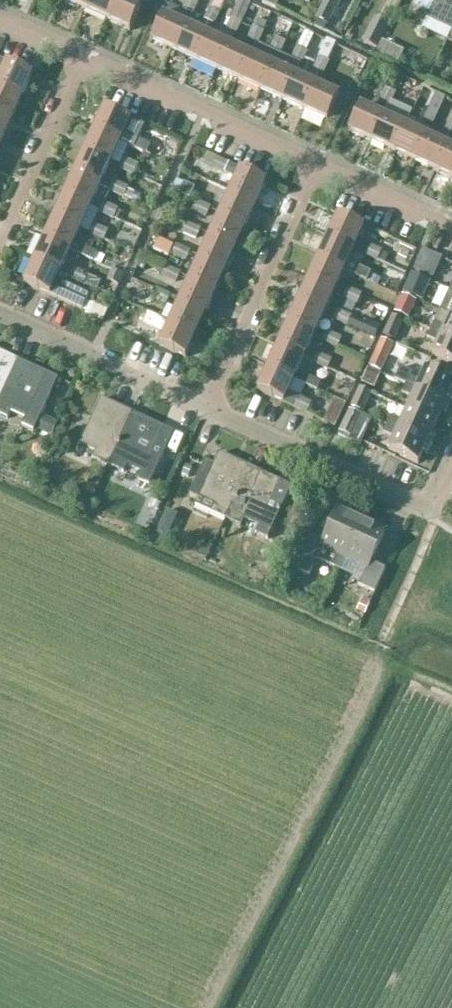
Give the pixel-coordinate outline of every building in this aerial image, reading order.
[(65,1),(87,11),(92,0),(65,0),(65,1)] [(109,21),(119,0),(92,0),(87,11),(109,21)] [(109,21),(131,32),(143,6),(130,0),(119,0),(109,21)] [(152,41),(174,52),(186,26),(191,14),(190,14),(196,2),(191,0),(187,0),(177,22),(164,16),(152,41)] [(174,52),(196,62),(208,36),(209,37),(214,26),(215,27),(216,26),(221,13),(219,12),(225,0),(216,0),(206,21),(191,14),(186,26),(174,52)] [(240,0),(232,18),(243,23),(251,5),(240,0)] [(341,0),(327,0),(317,21),(328,26),(339,3),(340,3),(341,0)] [(433,23),(451,32),(451,3),(451,2),(451,0),(426,0),(435,4),(427,19),(433,22),(433,23)] [(208,36),(196,62),(218,72),(230,47),(234,37),(236,37),(243,23),(232,18),(226,30),(216,26),(215,27),(214,26),(209,37),(208,36)] [(376,20),(365,43),(376,48),(386,25),(376,20)] [(254,28),(247,42),(258,47),(265,33),(254,28)] [(276,38),(269,51),(281,56),(287,43),(276,38)] [(252,57),(230,47),(218,72),(240,82),(252,57)] [(308,52),(298,47),(286,72),(274,67),(262,92),(284,103),(296,77),(308,53),(308,52)] [(274,67),(252,57),(240,82),(262,92),(274,67)] [(320,58),(312,73),(324,76),(330,64),(320,58)] [(31,75),(32,74),(0,59),(0,72),(1,73),(0,75),(0,88),(21,98),(31,75)] [(341,68),(335,82),(346,87),(352,73),(341,68)] [(318,87),(296,77),(284,103),(306,113),(318,87)] [(395,123),(383,118),(371,143),(393,153),(405,128),(419,104),(417,103),(424,89),(415,85),(408,99),(395,123)] [(339,97),(318,87),(306,113),(328,123),(339,97)] [(11,120),(21,98),(0,88),(0,114),(11,120)] [(386,89),(380,103),(390,108),(397,94),(386,89)] [(349,132),(371,143),(383,118),(361,107),(349,132)] [(105,108),(94,131),(120,143),(152,157),(156,149),(148,146),(149,144),(124,133),(130,120),(105,108)] [(440,114),(429,109),(424,121),(423,124),(434,128),(435,125),(440,114)] [(1,141),(11,120),(0,114),(0,141),(1,141)] [(427,138),(416,163),(438,173),(449,148),(451,149),(451,146),(451,118),(451,119),(451,118),(439,143),(427,138)] [(427,138),(405,128),(393,153),(416,163),(427,138)] [(119,144),(120,143),(94,131),(84,153),(110,165),(119,144)] [(451,149),(449,148),(438,173),(451,180),(451,150),(451,149)] [(100,187),(110,165),(84,153),(74,175),(100,187)] [(236,180),(240,171),(241,170),(229,164),(209,155),(205,162),(213,166),(212,169),(224,175),(225,174),(236,180)] [(125,159),(120,170),(134,177),(139,166),(125,159)] [(256,205),(266,182),(240,171),(236,180),(230,193),(256,205)] [(74,175),(64,197),(90,209),(100,187),(74,175)] [(115,182),(110,193),(124,199),(129,188),(115,182)] [(246,227),(256,205),(230,193),(220,215),(246,227)] [(64,197),(55,219),(80,231),(90,209),(64,197)] [(197,201),(196,202),(192,211),(206,219),(211,209),(197,201)] [(105,203),(99,214),(114,220),(119,210),(105,203)] [(236,249),(246,227),(220,215),(210,237),(236,249)] [(358,240),(364,228),(338,216),(328,238),(354,250),(354,251),(364,256),(378,263),(383,251),(358,240)] [(80,231),(55,219),(45,241),(71,253),(80,257),(80,258),(94,265),(99,254),(75,243),(80,231)] [(187,223),(186,225),(182,234),(196,241),(201,230),(187,223)] [(95,225),(90,236),(104,242),(109,232),(95,225)] [(210,237),(200,259),(226,271),(236,249),(210,237)] [(328,238),(318,260),(344,271),(355,276),(354,277),(367,283),(371,274),(348,263),(354,251),(354,250),(328,238)] [(35,261),(61,273),(71,253),(45,241),(35,261)] [(186,262),(191,252),(176,245),(172,256),(186,262)] [(423,250),(414,270),(423,275),(433,255),(423,250)] [(216,292),(226,271),(200,259),(190,281),(216,292)] [(334,293),(344,271),(318,260),(308,282),(334,293)] [(64,284),(67,276),(61,273),(35,261),(25,284),(51,296),(83,311),(90,295),(64,284)] [(167,267),(162,278),(176,284),(181,274),(167,267)] [(75,269),(69,280),(83,287),(89,275),(75,269)] [(412,275),(404,292),(413,297),(421,279),(412,275)] [(190,281),(180,302),(206,314),(216,292),(190,281)] [(324,315),(334,293),(308,282),(298,303),(324,315)] [(157,289),(152,300),(166,307),(171,296),(157,289)] [(349,289),(343,300),(357,306),(362,295),(349,289)] [(442,312),(451,317),(451,293),(451,292),(447,300),(442,312)] [(403,294),(396,309),(409,315),(416,301),(403,294)] [(180,302),(170,324),(196,336),(206,314),(180,302)] [(298,303),(288,325),(314,337),(324,315),(298,303)] [(147,310),(142,322),(156,328),(161,318),(147,310)] [(339,311),(334,321),(348,327),(352,317),(339,311)] [(432,332),(451,341),(451,317),(442,312),(441,312),(436,323),(432,332)] [(403,322),(392,317),(383,336),(394,341),(403,322)] [(170,324),(160,346),(186,358),(196,336),(170,324)] [(304,359),(314,337),(288,325),(278,347),(304,359)] [(432,332),(428,340),(439,345),(433,357),(451,365),(451,341),(432,332)] [(328,333),(324,343),(337,350),(342,339),(328,333)] [(382,341),(370,367),(381,372),(393,346),(382,341)] [(298,372),(304,359),(278,347),(268,369),(294,381),(304,386),(303,387),(317,393),(323,383),(308,376),(308,377),(298,372)] [(17,360),(0,353),(0,397),(17,360)] [(319,355),(314,365),(328,372),(332,361),(319,355)] [(0,397),(0,416),(8,420),(11,414),(25,420),(22,427),(34,432),(58,380),(17,360),(0,397)] [(411,378),(407,387),(451,407),(451,404),(451,396),(451,395),(451,383),(449,381),(451,376),(429,366),(427,371),(422,383),(411,378)] [(294,381),(268,369),(258,391),(284,403),(283,404),(307,415),(312,403),(289,392),(294,381)] [(379,375),(368,370),(362,383),(373,388),(379,375)] [(413,400),(408,412),(438,425),(443,414),(447,416),(451,407),(407,387),(403,395),(413,400)] [(360,389),(351,407),(362,412),(371,394),(360,389)] [(101,400),(77,452),(79,453),(82,446),(96,453),(93,459),(108,466),(132,414),(101,400)] [(350,411),(340,433),(350,438),(361,416),(350,411)] [(392,419),(388,427),(432,447),(437,437),(433,436),(438,425),(408,412),(403,423),(392,419)] [(132,414),(108,466),(124,473),(127,467),(141,474),(138,480),(150,486),(174,433),(132,414)] [(46,423),(41,436),(50,440),(56,428),(46,423)] [(428,456),(432,447),(388,427),(384,435),(395,440),(390,452),(419,466),(424,455),(428,456)] [(195,506),(226,521),(250,468),(219,454),(214,466),(205,462),(190,495),(198,499),(195,506)] [(250,468),(226,521),(241,528),(245,521),(259,528),(256,534),(268,540),(292,487),(250,468)] [(339,571),(344,561),(363,521),(339,510),(324,542),(310,536),(294,570),(310,578),(317,561),(339,571)] [(386,531),(363,521),(344,561),(367,571),(359,587),(375,594),(386,571),(371,564),(386,531)]
